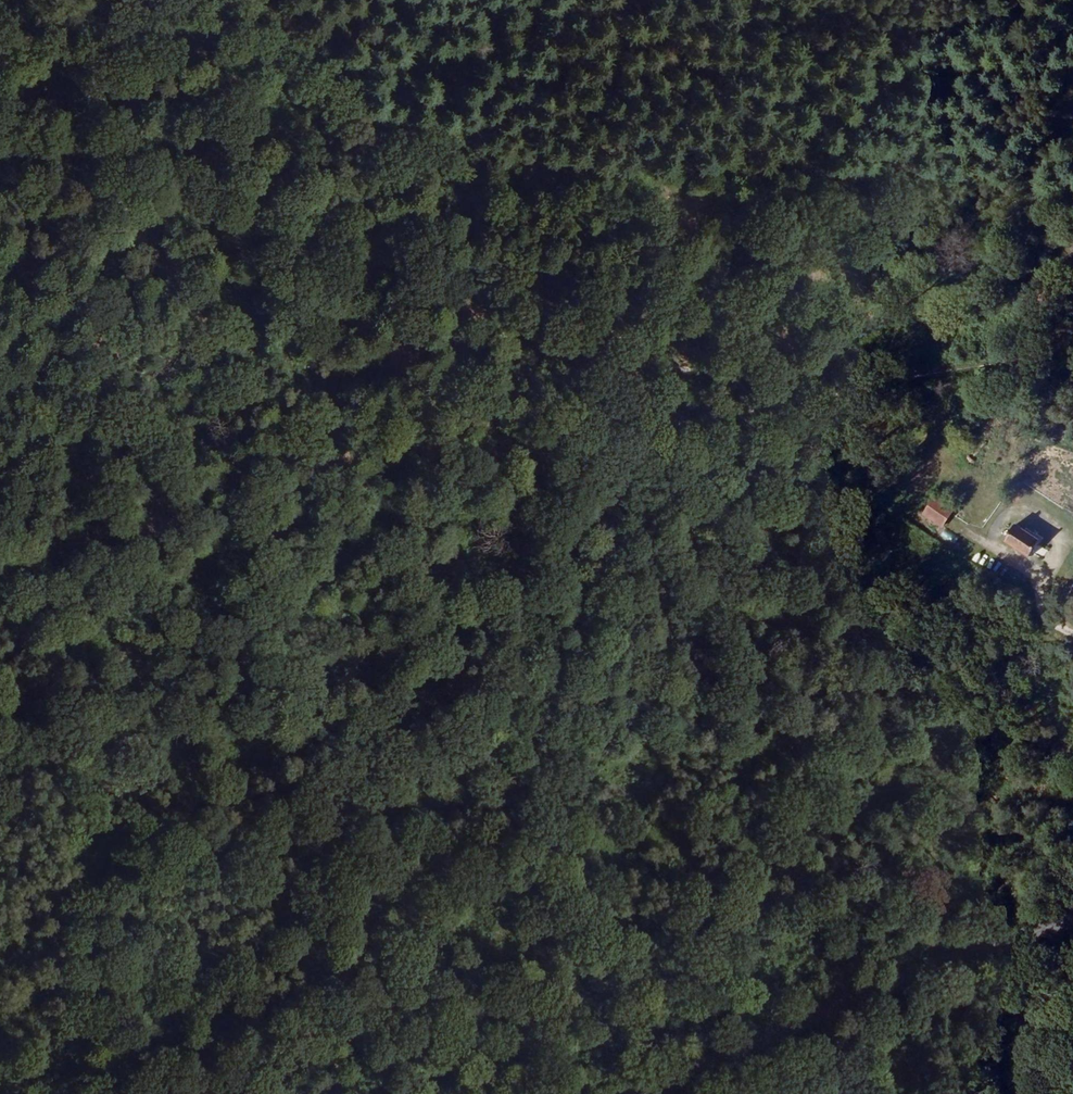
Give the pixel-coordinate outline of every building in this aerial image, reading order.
[(907,492),(896,509),(916,522),(927,505),(907,492)] [(932,497),(922,515),(944,527),(954,509),(932,497)] [(995,534),(991,541),(1001,546),(1004,542),(1035,558),(1044,539),(1002,517),(994,533),(995,534)]
